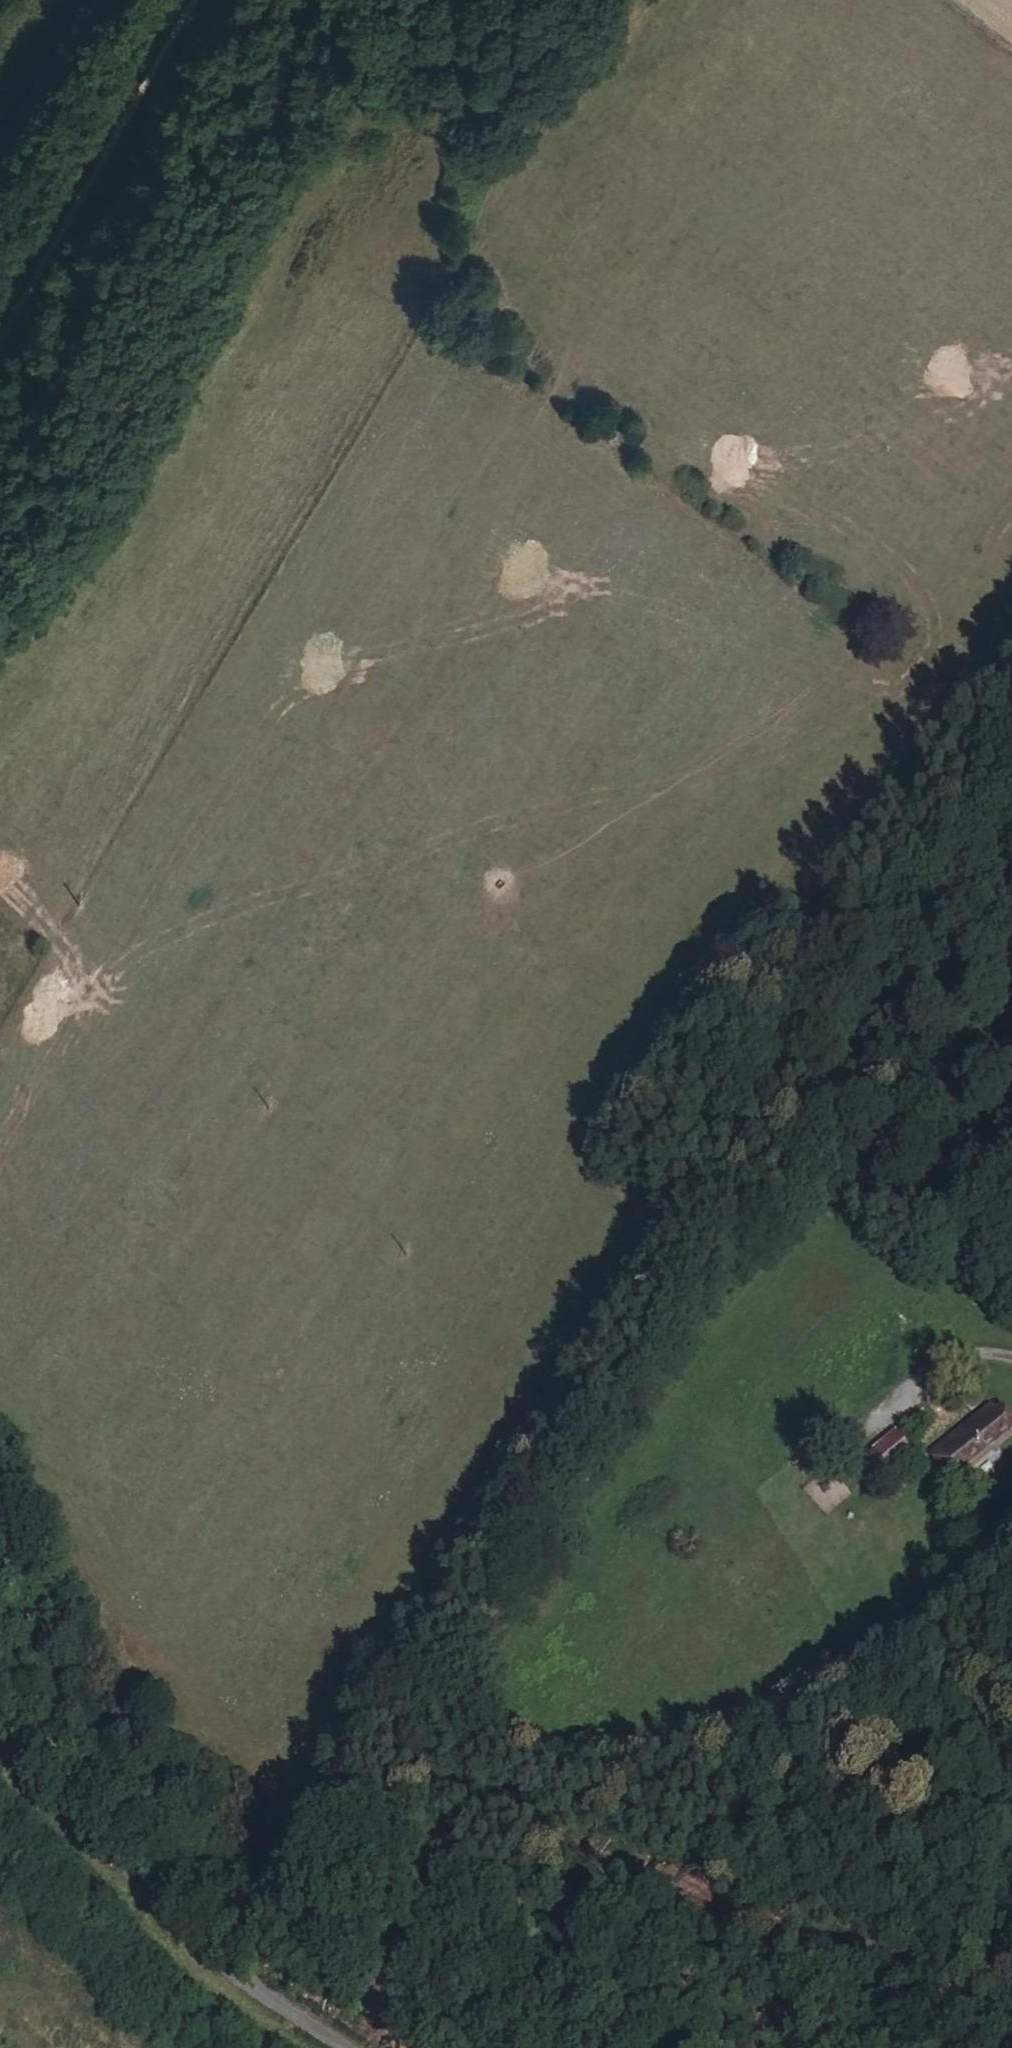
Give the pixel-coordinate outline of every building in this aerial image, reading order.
[(1009,1429),(990,1406),(930,1454),(935,1460),(934,1461),(948,1479),(1009,1429)] [(899,1428),(870,1442),(880,1464),(909,1450),(899,1428)]
